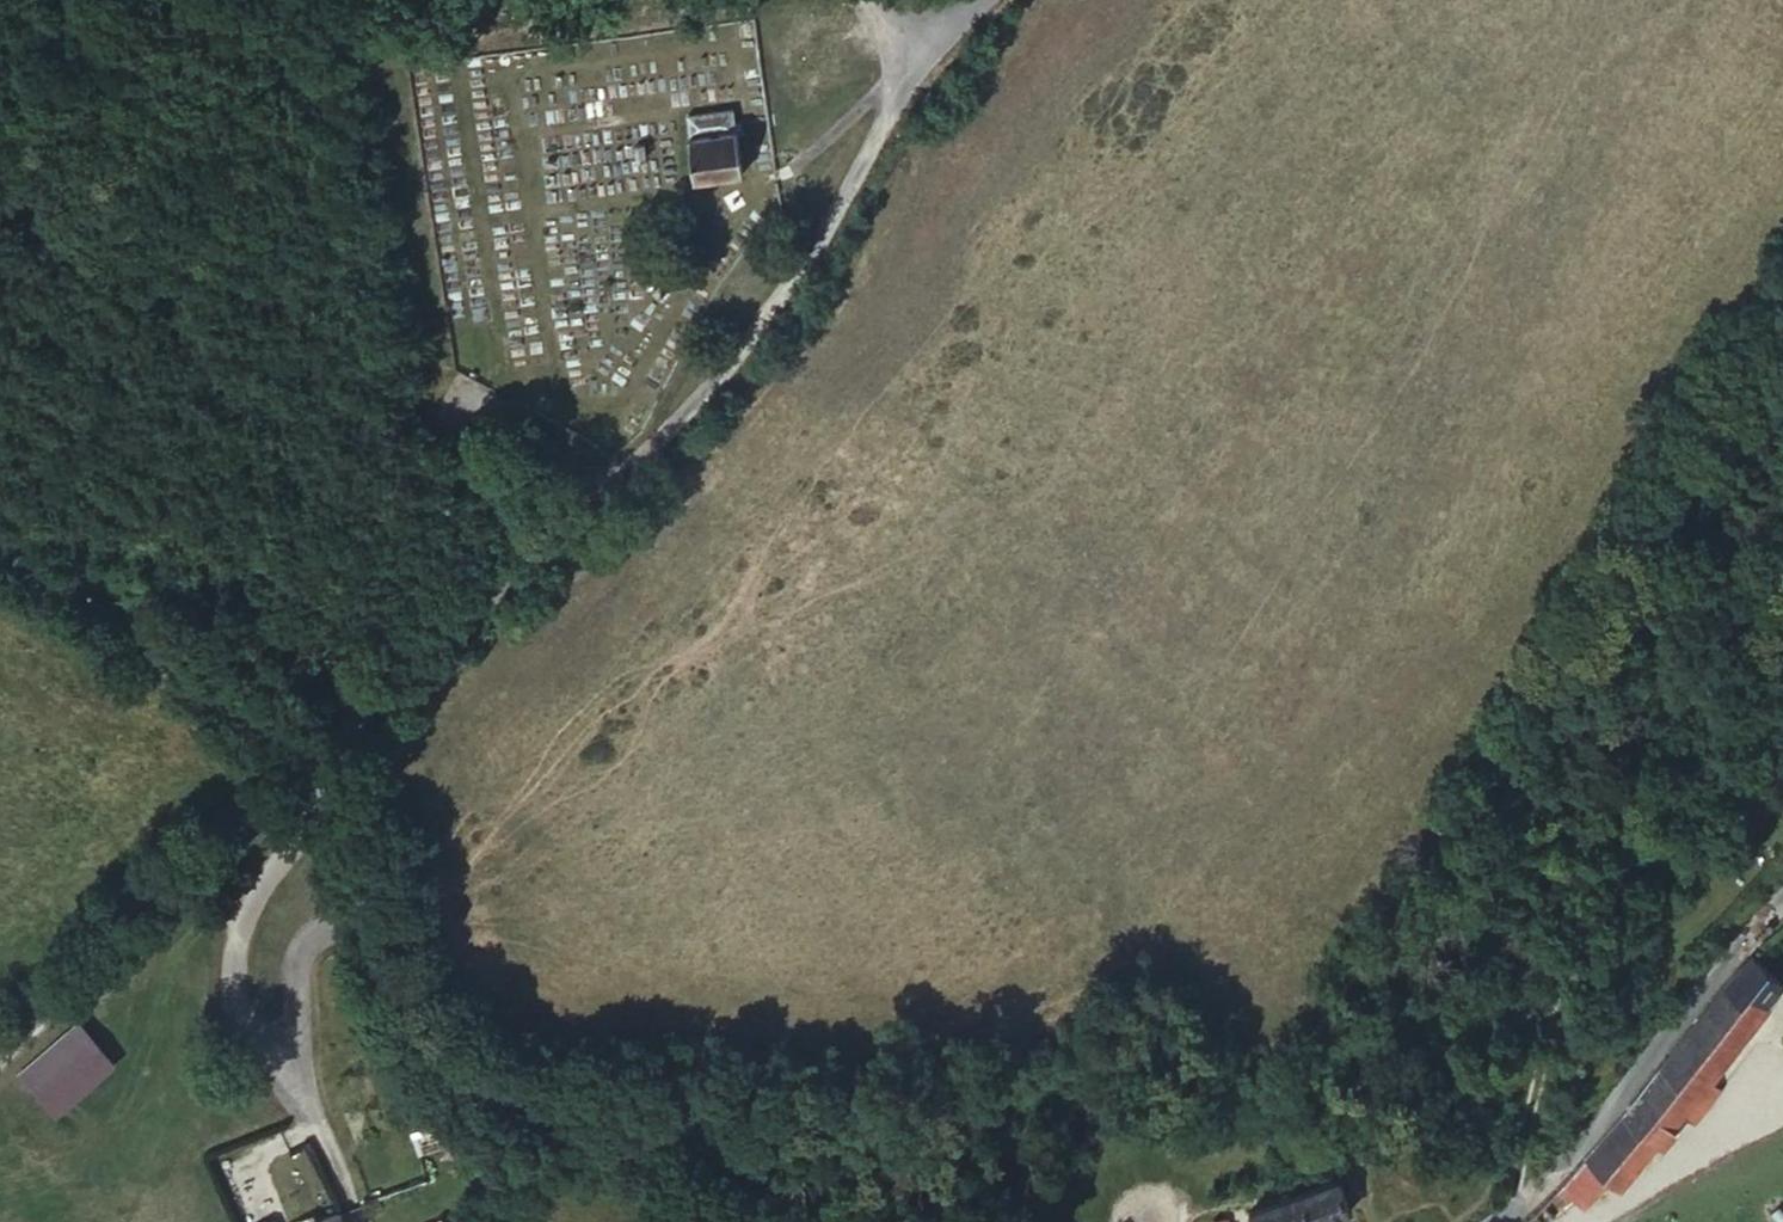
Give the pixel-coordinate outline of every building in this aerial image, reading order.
[(745,167),(738,107),(687,115),(696,175),(745,167)] [(1755,961),(1564,1188),(1586,1206),(1607,1182),(1615,1189),(1686,1105),(1713,1072),(1782,992),(1782,984),(1755,961)] [(31,1104),(91,1047),(67,1024),(8,1080),(31,1104)] [(104,1062),(91,1047),(31,1104),(46,1118),(104,1062)] [(1713,1072),(1686,1105),(1707,1120),(1734,1089),(1713,1072)] [(1338,1184),(1249,1213),(1252,1221),(1327,1221),(1352,1214),(1344,1182),(1338,1184)] [(345,1205),(333,1211),(305,1221),(300,1207),(259,1221),(350,1221),(345,1205)]
